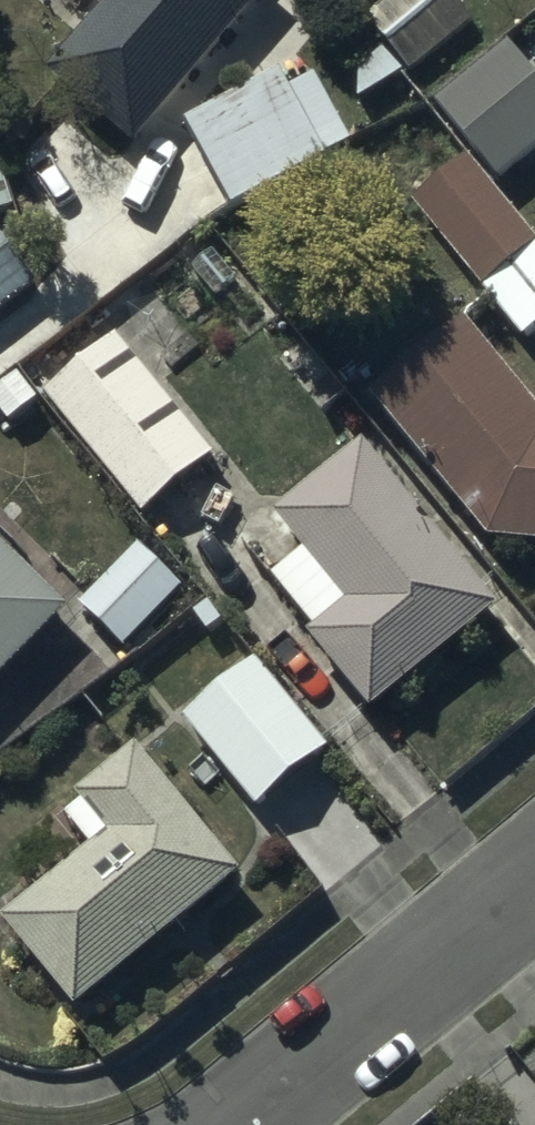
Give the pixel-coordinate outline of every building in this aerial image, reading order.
[(46,81),(133,154),(262,0),(114,0),(46,81)] [(365,20),(407,73),(472,23),(455,0),(392,0),(365,20)] [(435,104),(496,181),(534,151),(534,80),(508,47),(435,104)] [(282,76),(184,125),(228,214),(329,164),(326,159),(352,147),(318,78),(290,92),(282,76)] [(412,206),(522,344),(534,334),(534,239),(473,160),(466,165),(443,137),(414,159),(437,187),(412,206)] [(37,288),(0,236),(0,313),(37,288)] [(370,398),(484,545),(534,550),(534,410),(467,325),(370,398)] [(110,341),(42,398),(142,518),(211,461),(110,341)] [(497,613),(362,450),(275,523),(304,557),(272,584),(312,632),(304,638),(371,718),(497,613)] [(137,545),(76,608),(122,652),(183,589),(137,545)] [(68,615),(0,549),(0,685),(68,615)] [(255,662),(180,720),(254,814),(328,756),(255,662)] [(65,822),(90,851),(1,924),(76,1014),(240,878),(136,753),(78,801),(83,807),(65,822)]
